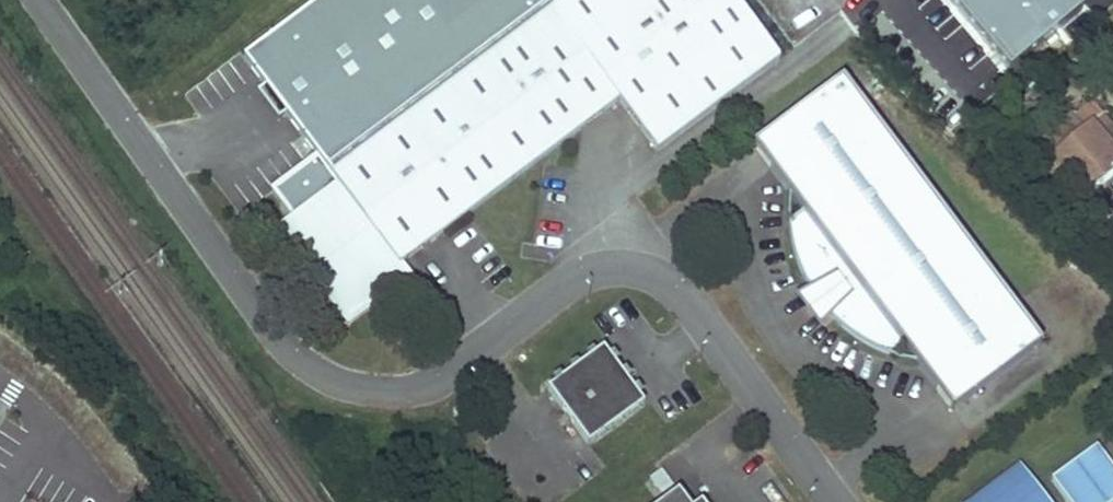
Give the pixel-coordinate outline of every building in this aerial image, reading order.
[(564,0),(329,0),(248,59),(321,160),(278,195),(295,220),(338,188),(330,177),(446,89),(564,0)] [(385,297),(387,277),(400,268),(466,218),(623,99),(662,149),(783,57),(741,0),(564,0),(446,89),(330,177),(338,188),(295,220),(279,233),(348,325),(385,297)] [(961,244),(842,82),(753,148),(789,198),(789,211),(791,230),(794,247),(797,262),(802,279),(809,293),(818,306),(827,317),(841,328),(858,340),(880,352),(893,358),(911,363),(947,413),(1038,348),(961,244)] [(1096,121),(1109,135),(1102,141),(1112,153),(1112,126),(1103,115),(1096,121)] [(1091,194),(1112,175),(1112,153),(1102,141),(1109,135),(1096,121),(1083,132),(1071,116),(1037,145),(1062,175),(1071,168),(1091,194)] [(1071,168),(1062,175),(1083,200),(1091,194),(1071,168)] [(408,279),(400,268),(387,277),(385,297),(408,279)] [(587,446),(643,405),(602,350),(547,391),(587,446)] [(1094,448),(1049,481),(1066,501),(1112,501),(1112,474),(1094,448)] [(1019,466),(970,501),(1046,501),(1019,466)] [(663,471),(645,482),(656,500),(674,489),(663,471)]
